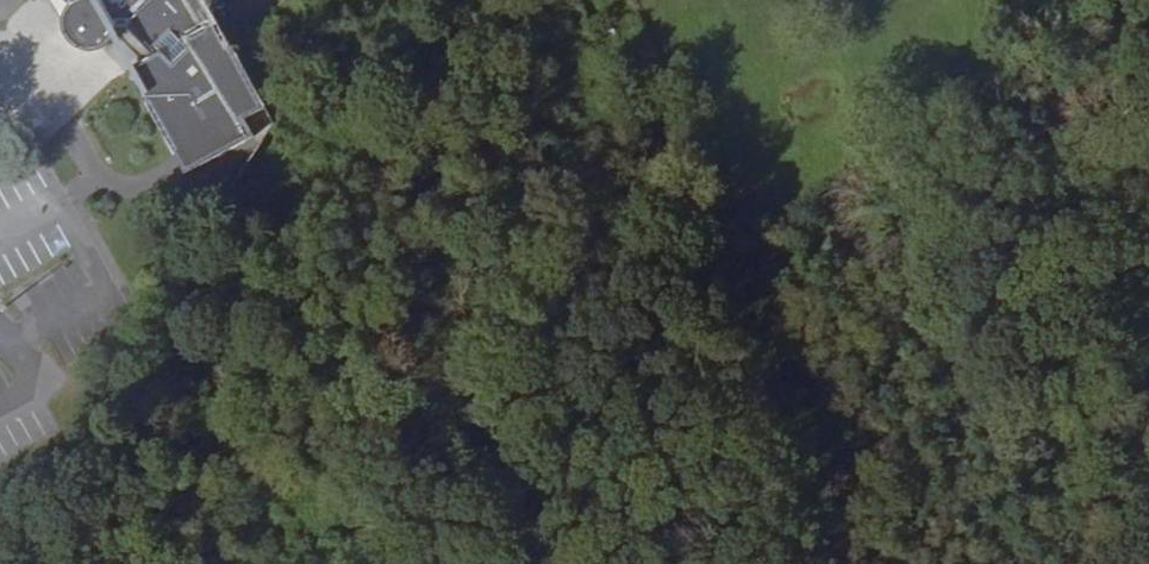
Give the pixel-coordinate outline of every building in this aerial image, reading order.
[(68,7),(67,8),(64,12),(63,16),(62,20),(61,25),(62,29),(62,33),(64,37),(67,41),(69,44),(73,47),(76,50),(81,51),(85,52),(89,53),(93,52),(98,52),(102,50),(106,48),(109,45),(112,41),(114,38),(116,33),(117,29),(117,27),(124,26),(151,56),(132,66),(156,110),(150,113),(184,175),(254,136),(245,120),(266,109),(233,47),(231,48),(224,35),(220,37),(212,23),(210,24),(204,13),(217,0),(61,0),(68,7)]
